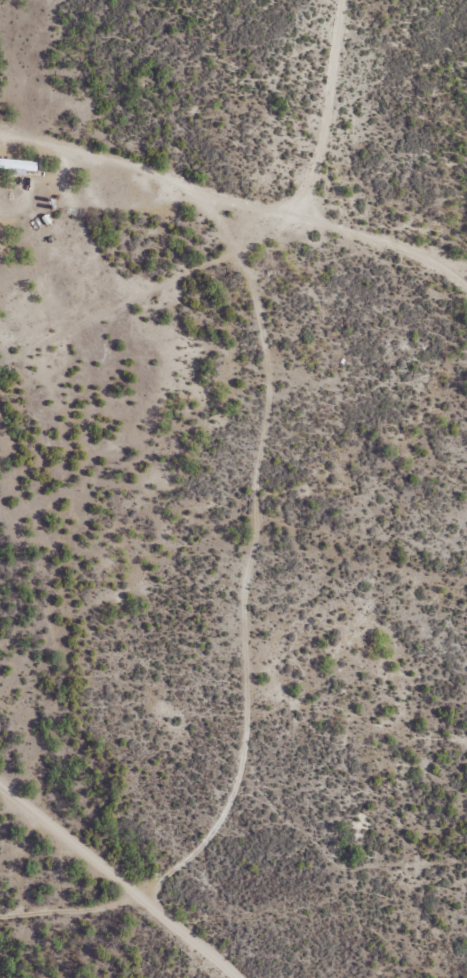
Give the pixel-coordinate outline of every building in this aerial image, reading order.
[(0,160),(0,172),(39,172),(39,160),(0,160)]
